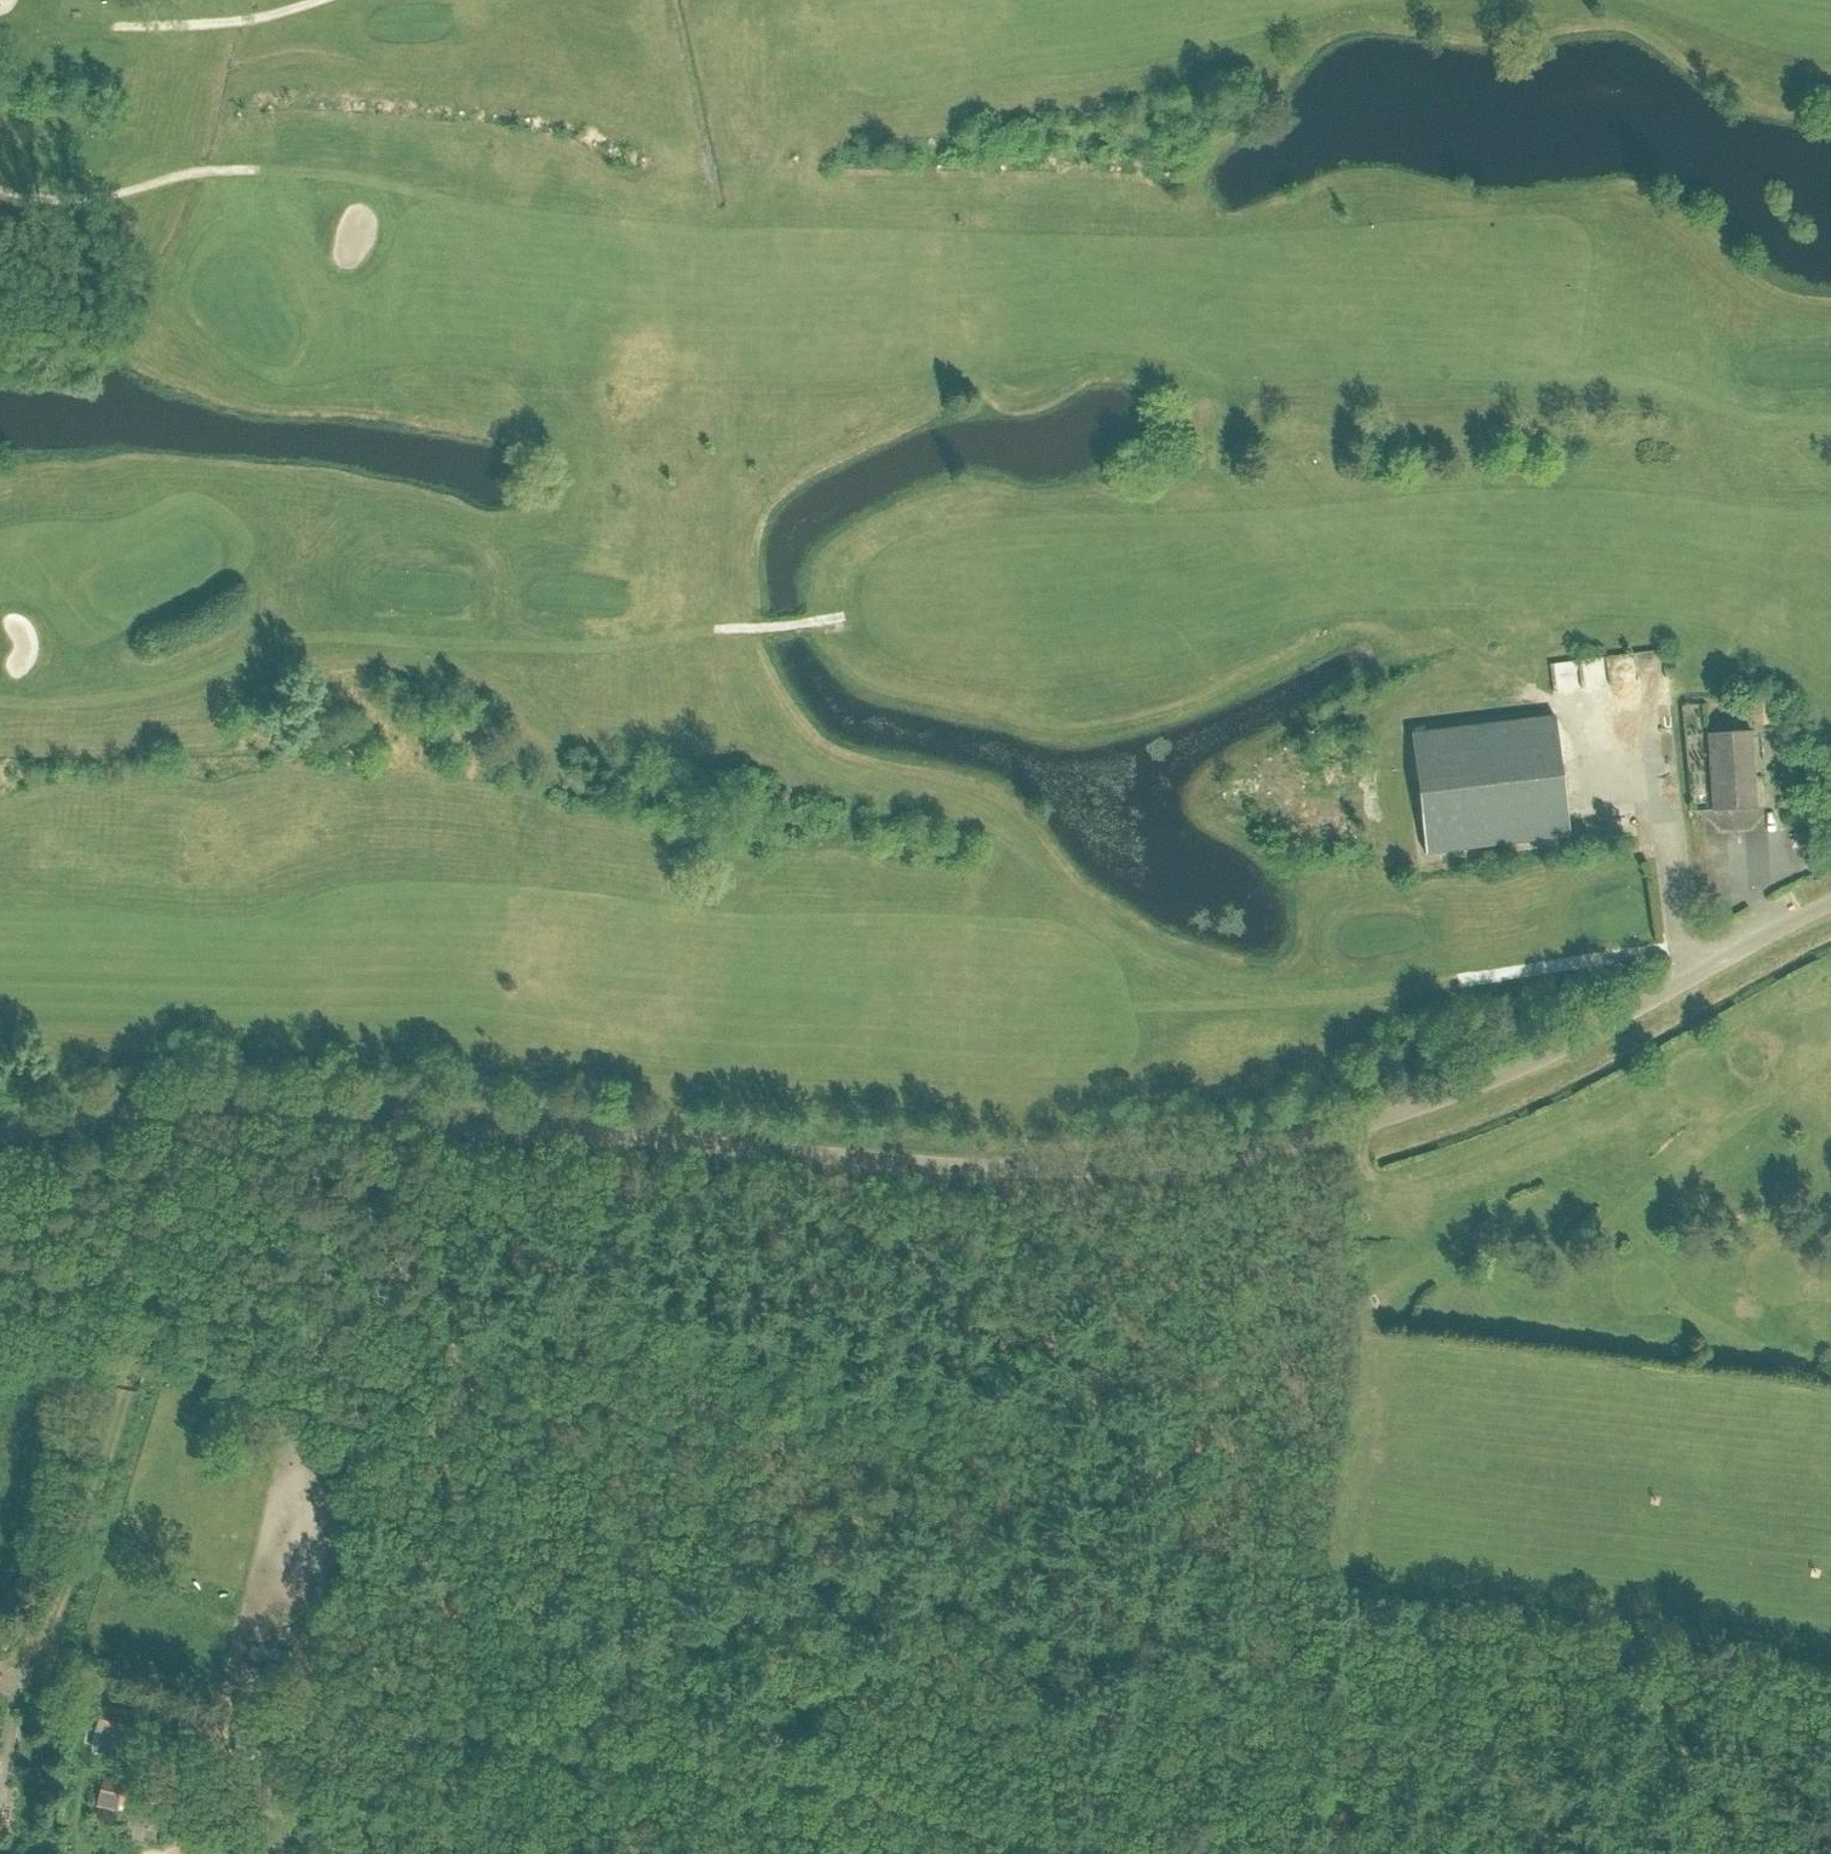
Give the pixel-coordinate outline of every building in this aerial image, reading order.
[(1615,824),(1661,811),(1658,799),(1657,757),(1657,755),(1655,648),(1640,649),(1626,653),(1607,653),(1607,683),(1608,686),(1608,710),(1611,722),(1654,721),(1612,733),(1612,735),(1612,757),(1608,758),(1613,777),(1627,777),(1628,803),(1609,803),(1615,824)] [(1580,686),(1607,683),(1604,654),(1577,658),(1580,686)] [(1576,659),(1542,661),(1544,690),(1578,688),(1576,659)] [(1424,855),(1570,837),(1555,716),(1410,733),(1424,855)] [(1714,815),(1757,812),(1752,735),(1708,738),(1714,815)] [(103,1703),(92,1747),(129,1756),(140,1712),(103,1703)] [(174,1794),(121,1782),(116,1803),(169,1815),(174,1794)]
